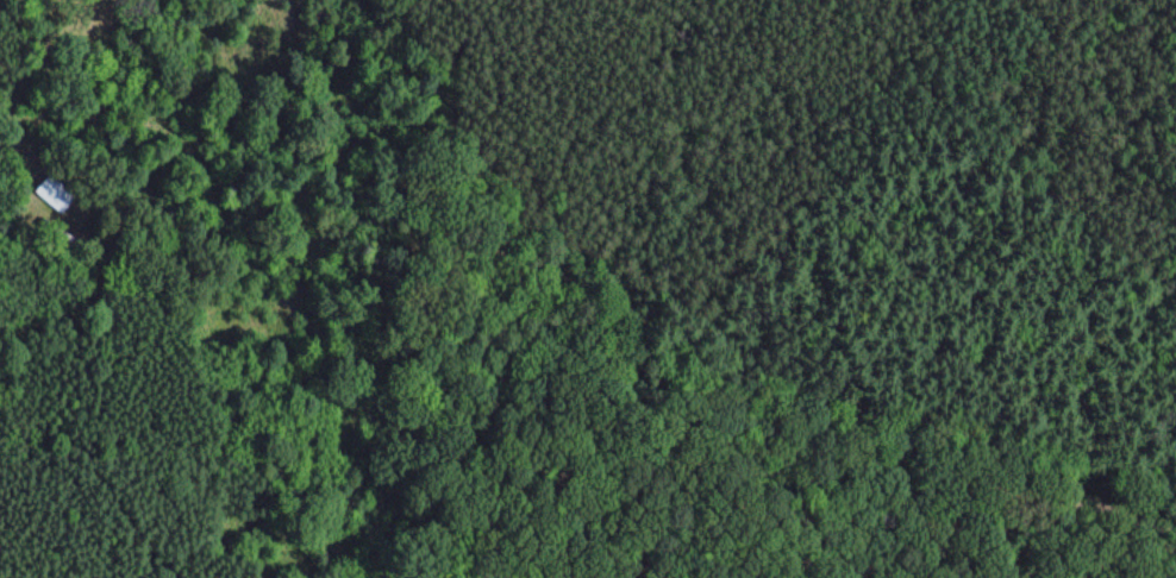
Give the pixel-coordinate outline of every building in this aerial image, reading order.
[(34,189),(61,214),(76,198),(48,173),(34,189)]
